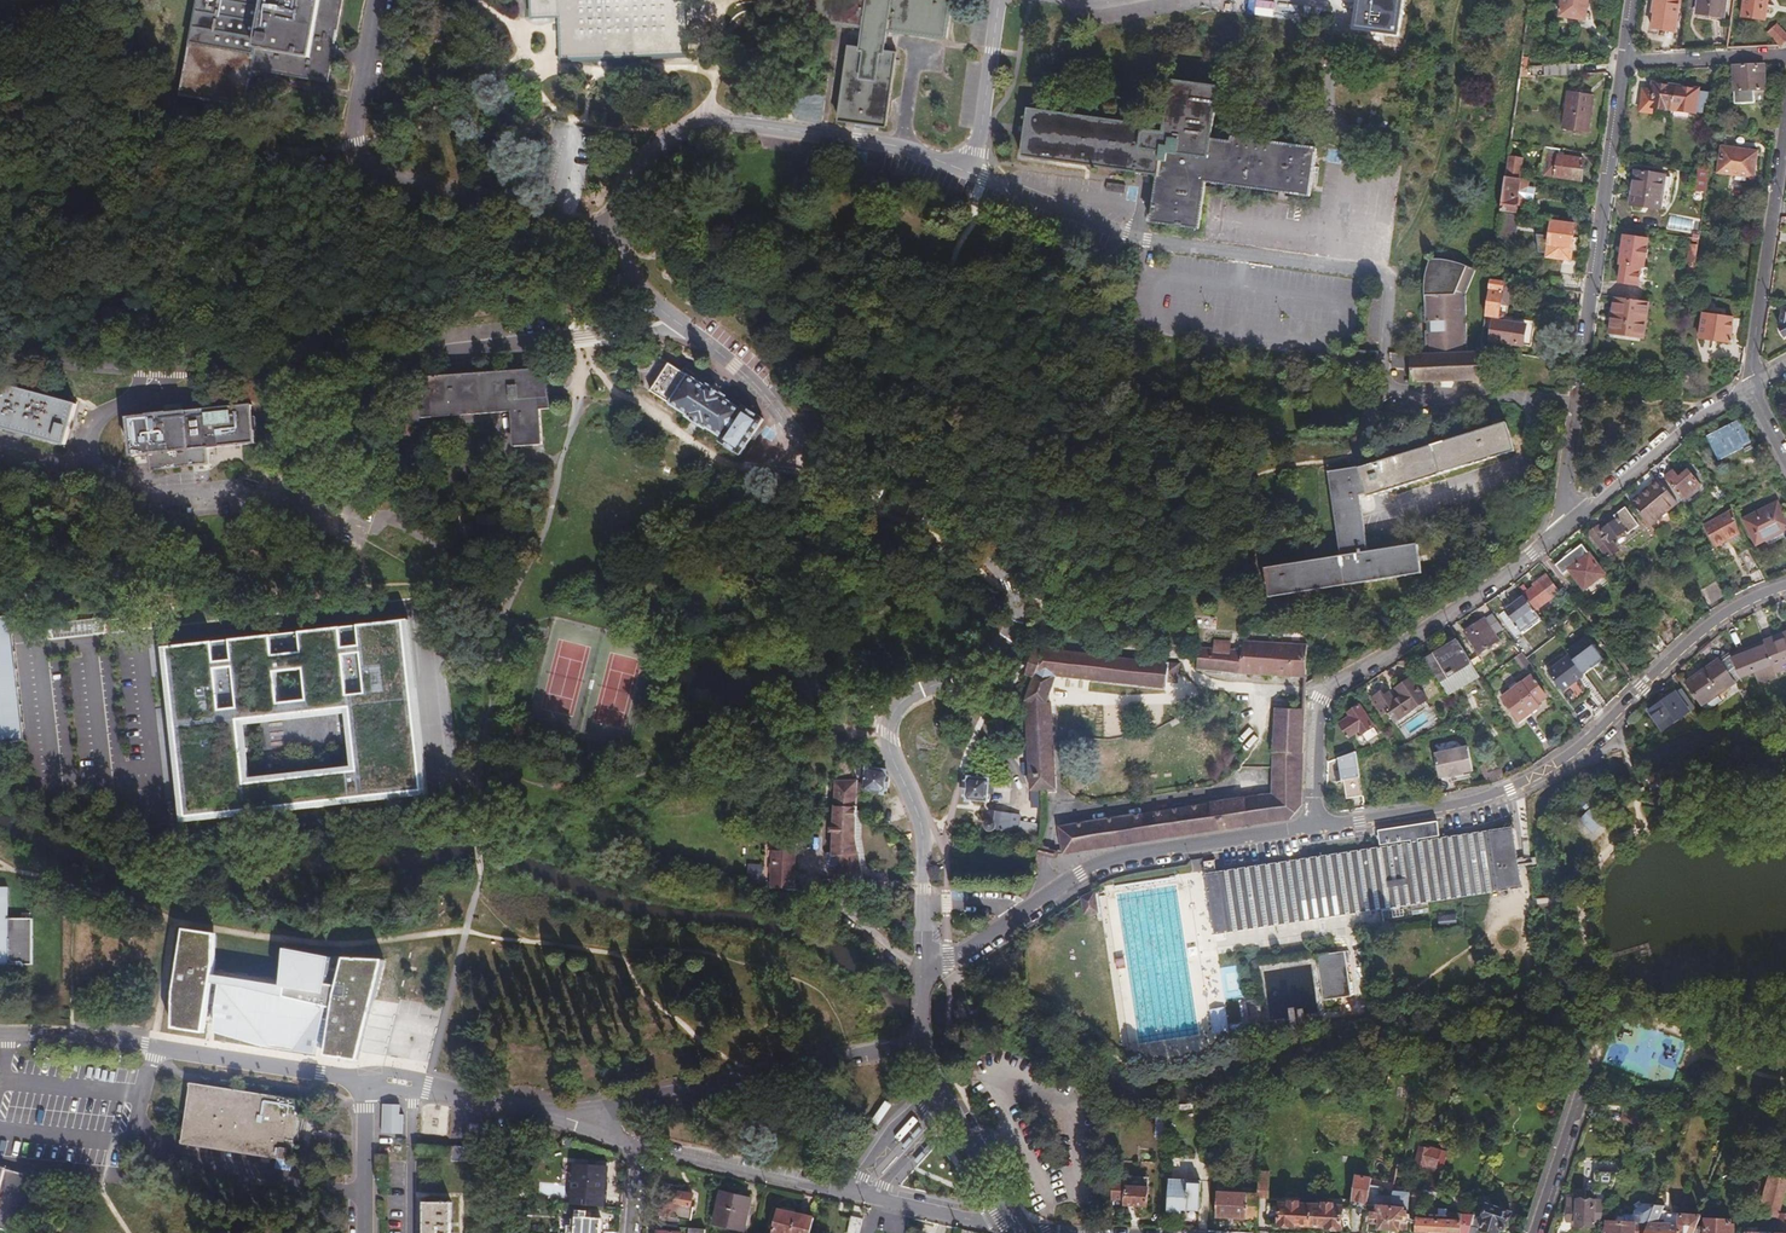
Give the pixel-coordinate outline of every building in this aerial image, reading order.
[(177,96),(251,109),(256,72),(324,82),(328,56),(332,57),(334,45),(330,45),(338,0),(194,0),(177,96)] [(528,21),(540,20),(556,20),(555,0),(562,0),(527,0),(528,21)] [(555,0),(556,20),(558,62),(598,61),(605,61),(686,57),(684,15),(684,8),(684,0),(562,0),(555,0)] [(885,131),(895,56),(884,55),(886,34),(945,42),(950,0),(806,0),(803,23),(862,31),(859,51),(847,49),(837,125),(861,128),(885,131)] [(1354,31),(1372,34),(1401,37),(1406,0),(1359,0),(1354,31)] [(1556,21),(1578,24),(1582,20),(1583,4),(1584,0),(1559,0),(1556,21)] [(1675,0),(1651,0),(1649,14),(1652,14),(1649,31),(1660,33),(1670,34),(1675,0)] [(1721,0),(1695,0),(1693,17),(1707,19),(1719,21),(1721,0)] [(1737,19),(1760,22),(1762,8),(1763,0),(1740,0),(1737,19)] [(1765,34),(1777,47),(1784,40),(1784,39),(1773,27),(1765,34)] [(1540,80),(1571,78),(1571,67),(1540,68),(1540,80)] [(1760,87),(1759,68),(1728,69),(1731,107),(1761,105),(1760,87)] [(1200,231),(1206,184),(1313,198),(1319,150),(1233,139),(1233,143),(1212,140),(1219,88),(1171,82),(1164,135),(1144,132),(1145,127),(1028,112),(1022,159),(1148,176),(1160,177),(1157,203),(1154,225),(1200,231)] [(1647,107),(1689,113),(1691,92),(1677,90),(1650,87),(1648,101),(1647,107)] [(1533,97),(1527,95),(1525,105),(1531,107),(1533,97)] [(1587,108),(1588,99),(1564,96),(1559,130),(1583,134),(1587,108)] [(1540,178),(1544,150),(1533,149),(1529,176),(1540,178)] [(1554,158),(1555,152),(1544,150),(1540,178),(1576,183),(1578,171),(1579,162),(1554,158)] [(1753,155),(1718,150),(1714,176),(1750,181),(1751,176),(1753,155)] [(1501,183),(1515,185),(1518,159),(1505,157),(1501,183)] [(1701,196),(1704,174),(1693,172),(1690,194),(1701,196)] [(1656,213),(1659,193),(1661,179),(1629,174),(1627,191),(1625,208),(1656,213)] [(1661,179),(1659,193),(1667,193),(1668,177),(1665,176),(1661,177),(1661,179)] [(1513,197),(1515,185),(1501,183),(1496,217),(1511,220),(1513,205),(1512,204),(1513,197)] [(1571,229),(1547,226),(1542,260),(1566,264),(1568,249),(1571,229)] [(1642,252),(1644,242),(1619,239),(1616,262),(1616,267),(1617,267),(1615,286),(1634,288),(1634,287),(1639,287),(1640,281),(1642,282),(1644,271),(1640,270),(1641,260),(1643,260),(1644,253),(1642,252)] [(1422,276),(1420,291),(1423,356),(1408,356),(1408,385),(1479,384),(1477,354),(1462,355),(1460,296),(1470,272),(1450,266),(1434,263),(1426,263),(1422,276)] [(1547,292),(1563,294),(1564,282),(1549,280),(1547,292)] [(1485,285),(1481,321),(1490,322),(1487,346),(1529,352),(1532,327),(1522,325),(1513,324),(1513,327),(1499,325),(1500,319),(1496,319),(1498,310),(1504,311),(1507,288),(1485,285)] [(1638,342),(1644,304),(1609,299),(1604,331),(1603,337),(1638,342)] [(1725,320),(1702,317),(1698,341),(1712,343),(1721,345),(1725,320)] [(665,364),(647,391),(667,404),(665,406),(702,430),(703,429),(718,439),(716,443),(737,457),(761,421),(739,406),(736,410),(721,400),(723,397),(704,384),(702,388),(665,364)] [(549,372),(422,377),(424,419),(513,415),(515,450),(543,449),(541,413),(551,412),(549,372)] [(3,430),(72,449),(83,407),(0,385),(0,429),(3,430)] [(144,419),(124,421),(129,460),(134,459),(147,458),(148,467),(202,461),(204,461),(203,451),(253,445),(249,406),(185,413),(185,414),(165,416),(165,415),(144,417),(144,419)] [(1419,577),(1414,547),(1364,555),(1356,499),(1512,455),(1503,426),(1357,468),(1343,471),(1325,474),(1337,559),(1261,571),(1263,581),(1266,601),(1419,577)] [(1745,447),(1735,426),(1704,441),(1715,462),(1736,451),(1741,449),(1745,447)] [(1689,454),(1683,447),(1680,450),(1686,457),(1689,454)] [(1748,452),(1745,447),(1741,449),(1736,451),(1739,457),(1748,452)] [(1675,482),(1670,475),(1661,482),(1680,504),(1697,490),(1684,475),(1675,482)] [(1655,482),(1627,506),(1646,529),(1675,506),(1655,482)] [(1773,505),(1739,521),(1751,546),(1761,541),(1764,547),(1785,536),(1785,518),(1784,514),(1779,517),(1773,505)] [(1595,528),(1586,535),(1604,559),(1614,551),(1608,543),(1621,532),(1623,535),(1635,526),(1621,509),(1610,518),(1612,520),(1597,531),(1595,528)] [(1734,531),(1726,515),(1699,529),(1711,550),(1720,545),(1725,543),(1722,538),(1734,531)] [(1727,546),(1739,540),(1734,531),(1722,538),(1725,543),(1727,546)] [(1579,549),(1551,570),(1559,581),(1568,574),(1581,593),(1601,578),(1579,549)] [(1746,576),(1754,572),(1744,551),(1735,556),(1746,576)] [(1532,591),(1521,599),(1531,613),(1555,595),(1542,577),(1532,585),(1529,587),(1532,591)] [(1531,613),(1521,599),(1512,606),(1501,614),(1518,636),(1537,621),(1531,613)] [(25,737),(18,658),(11,611),(0,612),(0,739),(25,737)] [(1499,631),(1490,617),(1483,621),(1482,620),(1475,624),(1459,634),(1473,656),(1495,643),(1491,636),(1499,631)] [(1654,618),(1645,625),(1647,627),(1656,640),(1665,633),(1654,618)] [(187,821),(432,794),(422,707),(412,619),(166,647),(187,821)] [(1656,640),(1647,627),(1640,633),(1653,651),(1660,645),(1656,640)] [(1764,642),(1775,670),(1785,666),(1785,632),(1779,634),(1763,640),(1764,642)] [(1194,647),(1192,668),(1243,674),(1301,677),(1302,644),(1238,640),(1237,655),(1226,654),(1226,641),(1209,640),(1209,649),(1194,647)] [(1612,658),(1598,640),(1577,657),(1590,674),(1612,658)] [(1437,652),(1421,661),(1443,698),(1475,679),(1452,642),(1437,652)] [(1730,656),(1739,675),(1754,670),(1758,681),(1777,673),(1775,670),(1764,642),(1750,647),(1730,656)] [(1019,675),(1026,677),(1018,701),(1023,780),(1024,790),(1038,790),(1046,790),(1051,789),(1046,704),(1042,704),(1050,676),(1161,688),(1162,683),(1173,684),(1174,672),(1175,663),(1128,659),(1037,647),(1036,651),(1028,649),(1019,675)] [(1585,673),(1572,655),(1550,671),(1564,689),(1585,673)] [(1739,675),(1730,656),(1730,655),(1719,660),(1720,663),(1731,680),(1739,677),(1739,675)] [(1688,683),(1702,706),(1718,696),(1734,686),(1731,680),(1720,663),(1709,670),(1688,683)] [(1542,699),(1528,679),(1498,701),(1515,723),(1528,713),(1534,709),(1532,706),(1542,699)] [(1391,726),(1423,705),(1408,681),(1392,692),(1396,698),(1391,701),(1386,694),(1381,697),(1377,692),(1366,700),(1378,718),(1383,714),(1391,726)] [(1655,730),(1688,709),(1677,691),(1652,706),(1644,711),(1655,730)] [(1718,696),(1702,706),(1704,710),(1721,700),(1718,696)] [(1052,826),(1056,856),(1284,820),(1297,805),(1300,709),(1269,708),(1267,767),(1266,793),(1052,826)] [(1375,735),(1359,709),(1354,713),(1352,709),(1345,714),(1340,717),(1342,721),(1331,728),(1340,742),(1351,735),(1358,746),(1375,735)] [(1478,768),(1473,744),(1440,751),(1445,775),(1454,773),(1454,775),(1461,773),(1469,771),(1469,770),(1478,768)] [(1351,755),(1334,762),(1336,776),(1333,776),(1333,785),(1339,785),(1340,789),(1342,803),(1358,801),(1351,755)] [(864,766),(861,790),(879,794),(879,792),(881,792),(885,789),(886,775),(883,771),(883,770),(864,766)] [(983,778),(966,777),(961,781),(960,785),(959,793),(961,799),(981,801),(983,778)] [(855,806),(853,806),(854,780),(832,779),(831,851),(822,853),(824,868),(836,865),(839,877),(862,877),(860,868),(854,838),(855,813),(855,806)] [(1591,800),(1586,796),(1584,794),(1579,799),(1586,806),(1591,800)] [(1575,803),(1582,810),(1586,806),(1579,799),(1575,803)] [(1593,824),(1600,816),(1599,814),(1592,808),(1585,816),(1593,824)] [(1006,813),(983,810),(980,820),(979,821),(978,824),(978,828),(981,830),(984,831),(987,830),(1012,835),(1016,815),(1006,813)] [(1604,819),(1600,816),(1593,824),(1596,827),(1604,819)] [(1379,831),(1381,845),(1439,835),(1437,822),(1379,831)] [(1213,871),(1211,858),(1199,860),(1211,932),(1409,901),(1410,907),(1428,904),(1427,899),(1518,885),(1513,856),(1508,825),(1439,835),(1381,845),(1213,871)] [(769,844),(768,888),(791,889),(793,845),(769,844)] [(762,879),(763,862),(749,862),(749,878),(762,879)] [(0,887),(0,964),(28,964),(28,919),(4,919),(4,887),(0,887)] [(1078,895),(1082,909),(1096,905),(1093,890),(1078,895)] [(387,973),(390,962),(345,957),(343,970),(334,969),(336,956),(309,951),(284,946),(282,980),(217,969),(220,933),(186,928),(175,995),(174,1030),(194,1033),(208,1036),(210,1015),(215,984),(221,985),(217,1034),(266,1048),(319,1056),(321,1047),(331,1048),(330,1057),(363,1062),(369,1038),(387,973)] [(1347,996),(1341,952),(1313,956),(1319,1000),(1347,996)] [(1125,957),(1115,959),(1117,969),(1126,968),(1125,957)] [(1258,1005),(1243,1006),(1245,1025),(1260,1023),(1258,1005)] [(1407,1079),(1409,1065),(1395,1063),(1393,1077),(1407,1079)] [(1564,1090),(1569,1075),(1561,1072),(1557,1087),(1564,1090)] [(192,1083),(187,1084),(178,1145),(184,1146),(192,1083)] [(304,1101),(192,1083),(184,1146),(295,1162),(299,1132),(304,1101)] [(885,1101),(871,1119),(878,1124),(892,1106),(885,1101)] [(402,1105),(383,1104),(382,1134),(405,1135),(405,1114),(401,1114),(402,1105)] [(1632,1124),(1637,1109),(1625,1105),(1624,1110),(1621,1109),(1618,1119),(1632,1124)] [(1151,1137),(1159,1138),(1161,1111),(1152,1111),(1151,1137)] [(881,1129),(873,1123),(867,1131),(875,1137),(881,1129)] [(473,1148),(449,1148),(449,1162),(473,1162),(473,1148)] [(1438,1183),(1444,1155),(1429,1150),(1428,1151),(1419,1148),(1413,1166),(1422,1169),(1422,1178),(1419,1189),(1432,1193),(1438,1183)] [(566,1207),(602,1210),(604,1185),(600,1185),(601,1169),(570,1166),(566,1207)] [(11,1232),(17,1232),(31,1178),(1,1170),(0,1169),(0,1230),(11,1232)] [(1264,1173),(1254,1173),(1252,1195),(1252,1198),(1262,1198),(1264,1173)] [(1784,1180),(1766,1174),(1758,1201),(1775,1206),(1780,1190),(1785,1192),(1785,1175),(1784,1180)] [(1358,1209),(1362,1206),(1365,1187),(1366,1179),(1350,1176),(1345,1207),(1358,1209)] [(1599,1224),(1617,1176),(1597,1176),(1597,1194),(1590,1194),(1590,1200),(1568,1200),(1567,1222),(1577,1223),(1576,1228),(1594,1228),(1594,1224),(1599,1224)] [(1140,1208),(1142,1189),(1124,1188),(1124,1179),(1109,1178),(1107,1200),(1120,1201),(1119,1206),(1140,1208)] [(1195,1182),(1163,1181),(1162,1212),(1176,1213),(1176,1210),(1194,1211),(1195,1182)] [(1375,1230),(1385,1230),(1388,1211),(1390,1198),(1375,1197),(1376,1189),(1365,1187),(1362,1206),(1371,1207),(1371,1213),(1369,1214),(1367,1222),(1375,1223),(1375,1230)] [(661,1188),(654,1225),(662,1225),(669,1226),(671,1226),(673,1217),(686,1219),(689,1205),(686,1204),(688,1193),(661,1188)] [(1210,1218),(1251,1220),(1252,1198),(1252,1195),(1212,1192),(1210,1218)] [(742,1214),(746,1215),(750,1200),(719,1193),(711,1223),(738,1230),(742,1214)] [(1406,1195),(1391,1194),(1390,1198),(1388,1211),(1403,1212),(1403,1215),(1406,1215),(1406,1195)] [(1775,1206),(1758,1201),(1755,1210),(1772,1215),(1775,1206)] [(426,1202),(426,1230),(426,1232),(453,1232),(453,1202),(426,1202)] [(1335,1208),(1274,1204),(1272,1226),(1280,1227),(1287,1227),(1287,1225),(1320,1227),(1319,1229),(1326,1229),(1333,1230),(1335,1208)] [(1476,1231),(1484,1232),(1492,1232),(1495,1223),(1500,1225),(1504,1212),(1480,1205),(1476,1217),(1480,1218),(1478,1221),(1468,1219),(1464,1232),(1476,1232),(1476,1231)] [(1674,1226),(1655,1225),(1661,1206),(1651,1206),(1644,1224),(1641,1232),(1674,1232),(1674,1226)] [(811,1218),(775,1209),(770,1232),(808,1232),(811,1218)] [(599,1218),(585,1217),(585,1211),(574,1210),(573,1227),(565,1226),(565,1232),(598,1232),(599,1218)] [(1388,1211),(1385,1230),(1394,1231),(1394,1228),(1402,1228),(1406,1215),(1403,1215),(1403,1212),(1388,1211)] [(1436,1216),(1430,1216),(1428,1213),(1416,1212),(1411,1229),(1411,1232),(1418,1232),(1424,1232),(1425,1230),(1434,1231),(1436,1216)] [(742,1231),(746,1215),(742,1214),(738,1230),(742,1231)] [(1469,1216),(1446,1214),(1445,1217),(1436,1216),(1434,1231),(1443,1231),(1443,1232),(1464,1232),(1468,1219),(1469,1216)] [(1696,1217),(1674,1216),(1674,1226),(1674,1232),(1689,1232),(1695,1220),(1696,1217)] [(1777,1216),(1776,1232),(1785,1232),(1785,1216),(1777,1216)] [(858,1220),(847,1217),(844,1232),(855,1232),(858,1220)] [(1695,1220),(1689,1232),(1728,1232),(1729,1225),(1724,1225),(1724,1221),(1695,1220)] [(1644,1224),(1602,1222),(1602,1226),(1607,1226),(1606,1232),(1641,1232),(1644,1224)]
